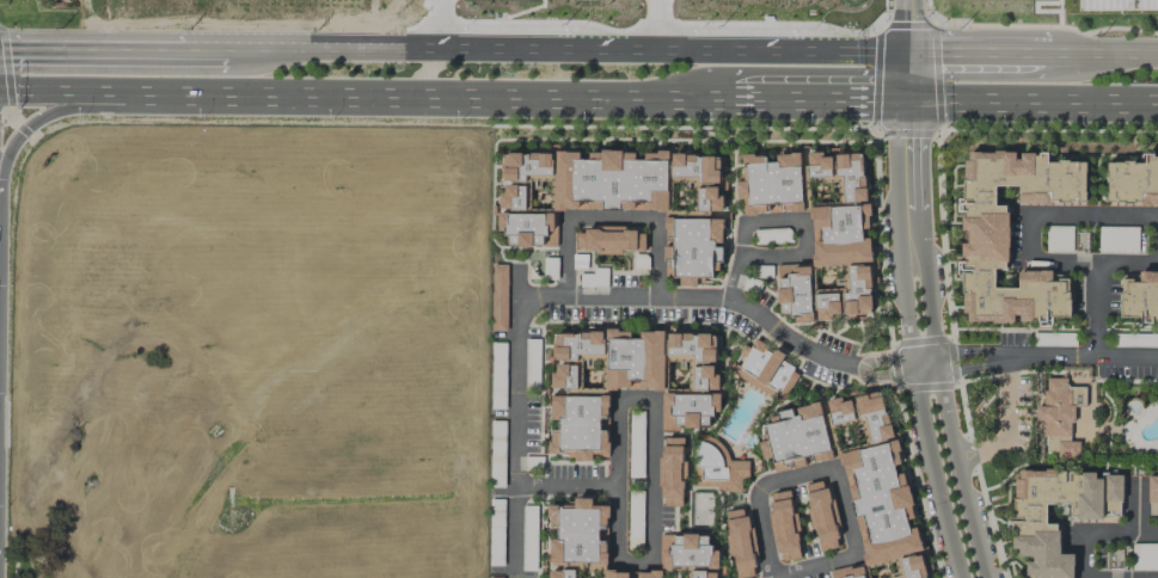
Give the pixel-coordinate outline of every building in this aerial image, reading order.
[(871,314),(867,203),(865,203),(863,153),(838,154),(838,148),(828,148),(828,153),(807,154),(808,166),(801,166),(802,191),(810,191),(809,183),(838,182),(839,205),(810,206),(812,264),(777,265),(778,314),(792,314),(792,323),(814,323),(814,320),(832,320),(832,316),(871,314)] [(965,323),(1070,319),(1068,275),(1063,275),(1054,280),(1048,270),(1018,272),(1018,288),(995,288),(994,269),(1009,269),(1007,211),(1004,206),(995,206),(995,187),(1019,186),(1019,203),(1086,201),(1084,161),(1050,162),(1042,148),(1036,151),(961,154),(963,212),(961,212),(962,231),(967,231),(968,241),(958,246),(959,274),(963,274),(965,323)] [(720,156),(583,152),(583,154),(502,152),(499,233),(508,234),(507,246),(554,247),(555,209),(666,212),(665,259),(672,259),(671,278),(680,278),(679,287),(697,287),(697,277),(718,278),(719,245),(722,245),(723,219),(709,219),(709,210),(722,211),(723,180),(719,179),(720,156)] [(803,211),(798,153),(775,155),(775,162),(765,163),(764,154),(742,156),(744,181),(736,181),(737,200),(742,199),(743,214),(779,211),(779,213),(803,211)] [(1144,154),(1144,162),(1107,162),(1106,203),(1157,204),(1157,154),(1144,154)] [(644,252),(644,229),(576,228),(576,253),(621,253),(621,251),(644,252)] [(491,331),(506,331),(507,265),(492,265),(491,331)] [(1139,272),(1139,276),(1121,276),(1119,320),(1157,321),(1157,272),(1139,272)] [(716,334),(635,332),(553,331),(551,419),(559,420),(559,430),(549,430),(549,457),(592,458),(592,455),(608,455),(609,424),(608,424),(608,389),(663,390),(663,416),(672,416),(672,427),(709,427),(710,414),(720,414),(720,392),(716,392),(716,362),(715,362),(716,334)] [(781,402),(799,372),(781,362),(784,355),(755,338),(748,349),(744,346),(729,372),(781,402)] [(1078,458),(1079,441),(1071,441),(1072,406),(1085,406),(1085,387),(1066,386),(1066,378),(1044,378),(1044,406),(1036,406),(1036,421),(1044,421),(1044,452),(1057,452),(1057,458),(1078,458)] [(914,523),(915,523),(903,468),(900,469),(882,391),(843,400),(842,397),(825,401),(831,427),(859,421),(865,447),(839,453),(864,563),(829,571),(831,577),(927,577),(914,523)] [(773,472),(832,460),(820,402),(793,408),(793,407),(771,412),(774,423),(761,425),(765,441),(759,442),(763,459),(771,458),(773,472)] [(684,438),(661,438),(660,506),(683,506),(684,438)] [(748,460),(725,460),(725,438),(698,438),(697,489),(741,489),(741,479),(748,479),(748,460)] [(1072,554),(1060,554),(1059,534),(1056,524),(1046,524),(1045,505),(1070,504),(1070,518),(1121,517),(1121,474),(1100,475),(1093,470),(1013,471),(1015,544),(1019,557),(1026,563),(1026,577),(1072,577),(1072,554)] [(1148,475),(1148,519),(1157,519),(1157,475),(1148,475)] [(803,485),(812,529),(816,529),(820,551),(840,548),(827,480),(803,485)] [(801,558),(796,511),(791,512),(789,491),(768,493),(776,561),(801,558)] [(662,571),(632,571),(606,571),(606,541),(599,541),(599,530),(608,530),(608,506),(592,506),(592,502),(548,502),(548,527),(559,527),(559,539),(549,539),(549,577),(662,577),(662,571)] [(756,577),(748,509),(724,511),(730,558),(733,557),(736,577),(746,577),(756,577)] [(659,568),(718,568),(718,548),(708,548),(708,535),(659,535),(659,568)]
